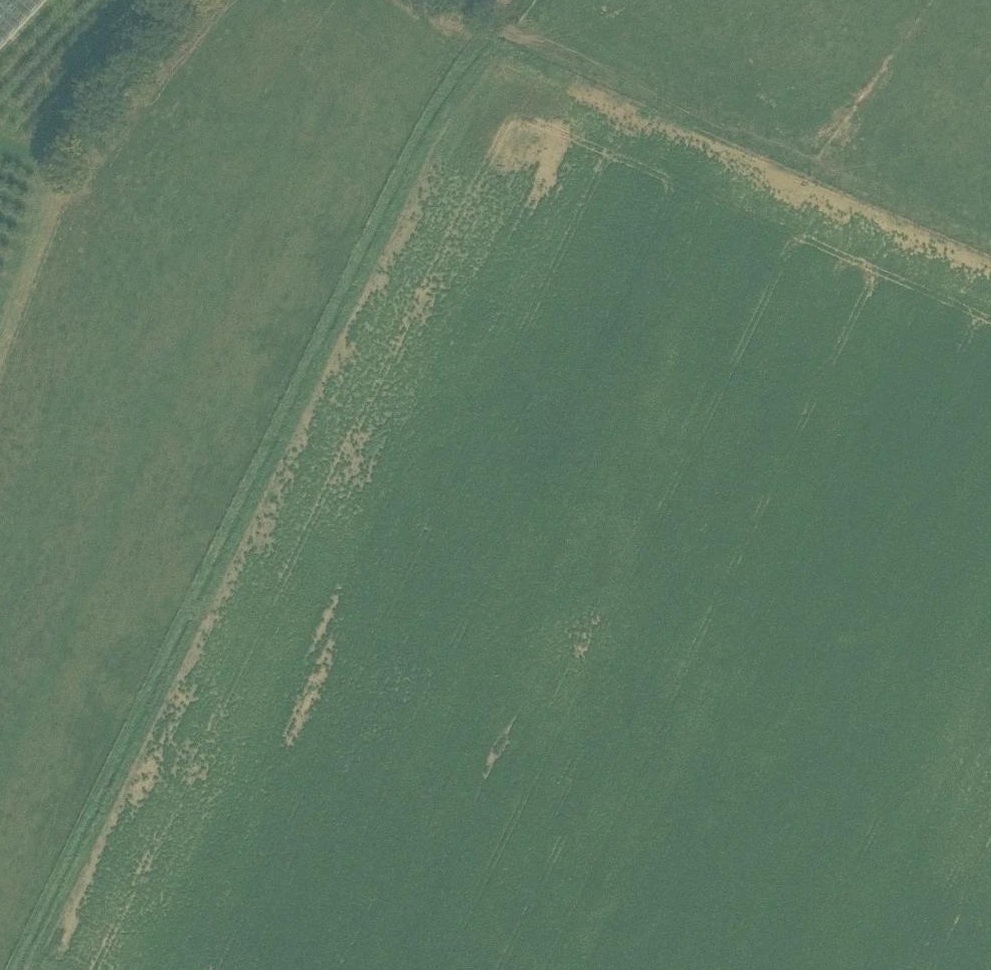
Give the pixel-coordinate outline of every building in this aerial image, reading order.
[(50,0),(0,0),(0,53),(50,0)]
